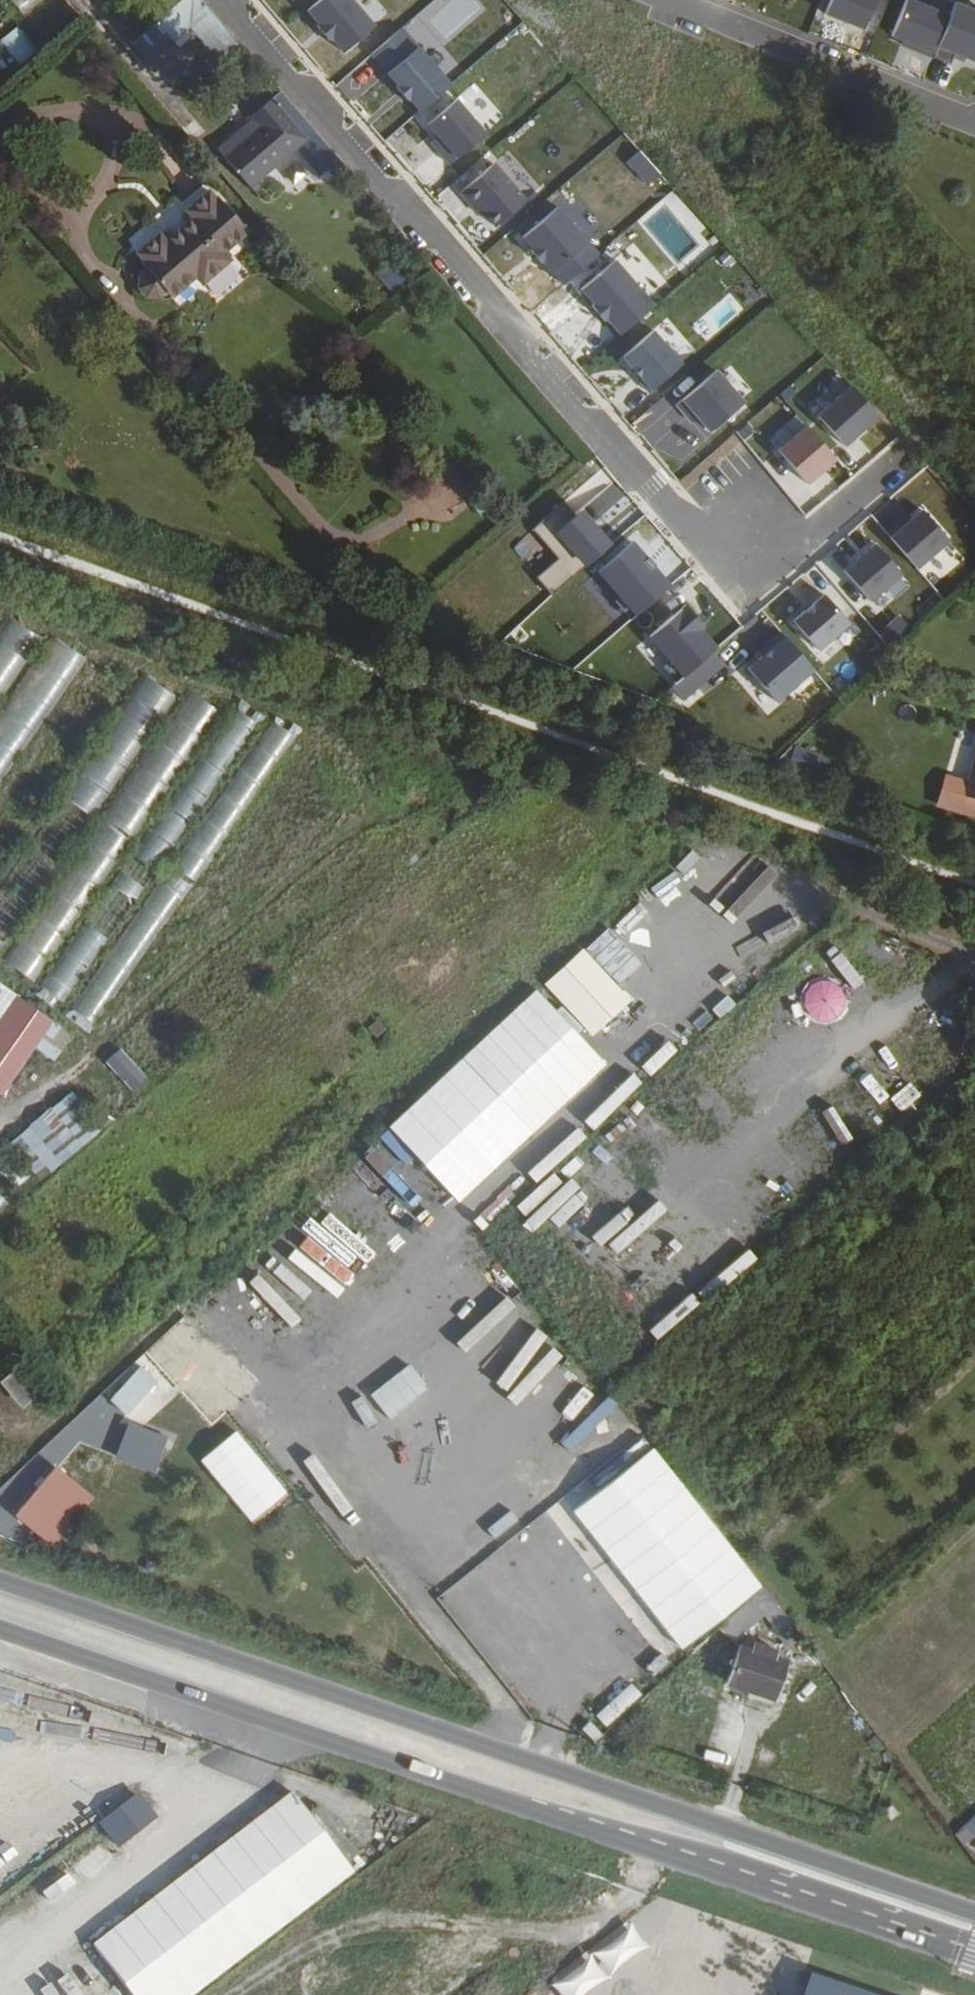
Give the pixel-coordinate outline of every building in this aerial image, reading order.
[(40,0),(8,0),(23,16),(40,0)] [(186,0),(159,24),(177,44),(196,27),(215,11),(206,0),(186,0)] [(355,0),(320,0),(310,9),(321,22),(319,24),(332,39),(334,37),(346,50),(376,24),(355,0)] [(827,12),(865,27),(876,0),(832,0),(827,12)] [(914,0),(908,0),(894,35),(904,39),(903,43),(930,54),(947,13),(914,0)] [(952,63),(956,52),(974,60),(974,8),(957,1),(934,56),(952,63)] [(234,32),(215,11),(196,27),(215,49),(225,40),(234,32)] [(423,110),(453,84),(404,27),(373,53),(401,85),(399,86),(410,99),(412,97),(423,110)] [(245,45),(234,32),(225,40),(236,53),(245,45)] [(310,142),(321,132),(286,92),(258,115),(266,125),(231,156),(258,186),(310,142)] [(488,132),(459,98),(430,123),(440,135),(448,144),(441,150),(452,163),(488,132)] [(266,125),(258,115),(223,146),(231,156),(266,125)] [(332,145),(321,132),(310,142),(320,154),(332,145)] [(448,144),(440,135),(433,141),(441,150),(448,144)] [(498,225),(528,199),(496,162),(463,191),(475,205),(478,203),(487,212),(498,225)] [(251,232),(220,195),(217,196),(212,188),(187,209),(192,217),(167,237),(161,229),(135,250),(144,259),(146,264),(137,273),(136,284),(145,294),(156,296),(166,288),(174,296),(196,277),(204,285),(234,260),(228,252),(251,232)] [(483,215),(487,212),(478,203),(475,205),(483,215)] [(597,256),(557,209),(522,239),(532,250),(530,251),(540,264),(542,262),(563,286),(597,256)] [(623,333),(657,304),(617,259),(583,288),(596,303),(595,305),(608,320),(609,318),(623,333)] [(390,264),(377,273),(390,292),(404,283),(390,264)] [(655,330),(625,356),(643,376),(641,378),(652,391),(684,363),(655,330)] [(713,430),(746,401),(719,369),(680,403),(691,415),(696,410),(701,416),(713,430)] [(881,413),(855,384),(821,413),(848,443),(881,413)] [(695,421),(701,416),(696,410),(691,415),(695,421)] [(838,457),(809,424),(781,448),(810,481),(838,457)] [(819,500),(838,490),(829,474),(810,484),(819,500)] [(554,592),(608,547),(602,540),(607,536),(584,508),(579,513),(568,500),(537,526),(563,557),(541,576),(554,592)] [(891,533),(919,566),(951,539),(925,508),(915,517),(905,526),(903,523),(891,533)] [(912,514),(903,523),(905,526),(915,517),(912,514)] [(904,573),(878,542),(846,570),(872,600),(904,573)] [(852,622),(827,593),(815,603),(817,605),(810,611),(809,609),(796,620),(821,649),(852,622)] [(39,635),(7,614),(0,624),(0,694),(39,635)] [(817,668),(784,631),(772,641),(776,645),(765,655),(751,667),(779,700),(817,668)] [(84,656),(51,634),(0,711),(0,782),(84,656)] [(776,645),(772,641),(761,651),(765,655),(776,645)] [(686,697),(725,664),(715,651),(676,684),(686,697)] [(97,817),(174,692),(144,674),(67,798),(97,817)] [(186,689),(11,964),(39,981),(214,706),(186,689)] [(844,744),(830,739),(825,750),(840,755),(844,744)] [(819,770),(823,753),(795,747),(792,764),(819,770)] [(964,801),(974,805),(974,763),(964,801)] [(78,1026),(0,976),(0,1094),(4,1096),(35,1048),(55,1062),(78,1026)] [(742,1044),(722,1064),(731,1073),(751,1052),(742,1044)] [(133,1091),(148,1076),(120,1047),(105,1061),(133,1091)] [(865,1092),(890,1071),(881,1060),(856,1082),(865,1092)] [(695,1064),(635,1115),(676,1163),(705,1137),(717,1151),(747,1125),(695,1064)] [(41,1181),(115,1120),(94,1094),(83,1103),(72,1090),(0,1150),(0,1171),(15,1189),(34,1174),(41,1181)] [(848,1140),(820,1109),(805,1122),(834,1153),(848,1140)] [(419,1162),(408,1168),(422,1190),(432,1184),(419,1162)] [(9,1205),(0,1193),(0,1212),(9,1205)] [(273,1328),(283,1321),(246,1266),(236,1273),(273,1328)] [(190,1313),(232,1359),(253,1340),(211,1294),(190,1313)] [(582,1356),(571,1362),(584,1387),(595,1381),(582,1356)] [(50,1381),(29,1358),(13,1373),(35,1395),(50,1381)] [(123,1413),(154,1380),(141,1367),(110,1400),(123,1413)] [(163,1435),(128,1422),(115,1459),(150,1471),(163,1435)] [(561,1486),(684,1644),(763,1583),(641,1425),(561,1486)] [(86,1484),(99,1487),(104,1465),(92,1462),(86,1484)] [(769,1584),(757,1596),(770,1615),(783,1630),(796,1621),(769,1584)] [(770,1615),(757,1596),(725,1625),(738,1639),(770,1615)] [(757,1644),(755,1649),(745,1646),(732,1681),(779,1698),(792,1660),(776,1655),(777,1650),(757,1644)] [(629,1679),(594,1711),(608,1726),(643,1695),(629,1679)] [(98,1824),(127,1862),(167,1832),(138,1793),(98,1824)] [(91,1939),(130,1994),(191,1994),(360,1877),(348,1860),(357,1854),(322,1804),(309,1813),(296,1795),(91,1939)] [(83,1827),(99,1814),(91,1803),(75,1816),(83,1827)] [(973,1822),(964,1829),(972,1839),(974,1836),(974,1824),(973,1822)] [(17,1910),(11,1900),(0,1906),(0,1920),(17,1910)] [(33,1994),(105,1994),(84,1952),(72,1959),(79,1973),(60,1983),(54,1971),(27,1984),(33,1994)] [(807,1976),(801,1994),(863,1994),(807,1976)]
